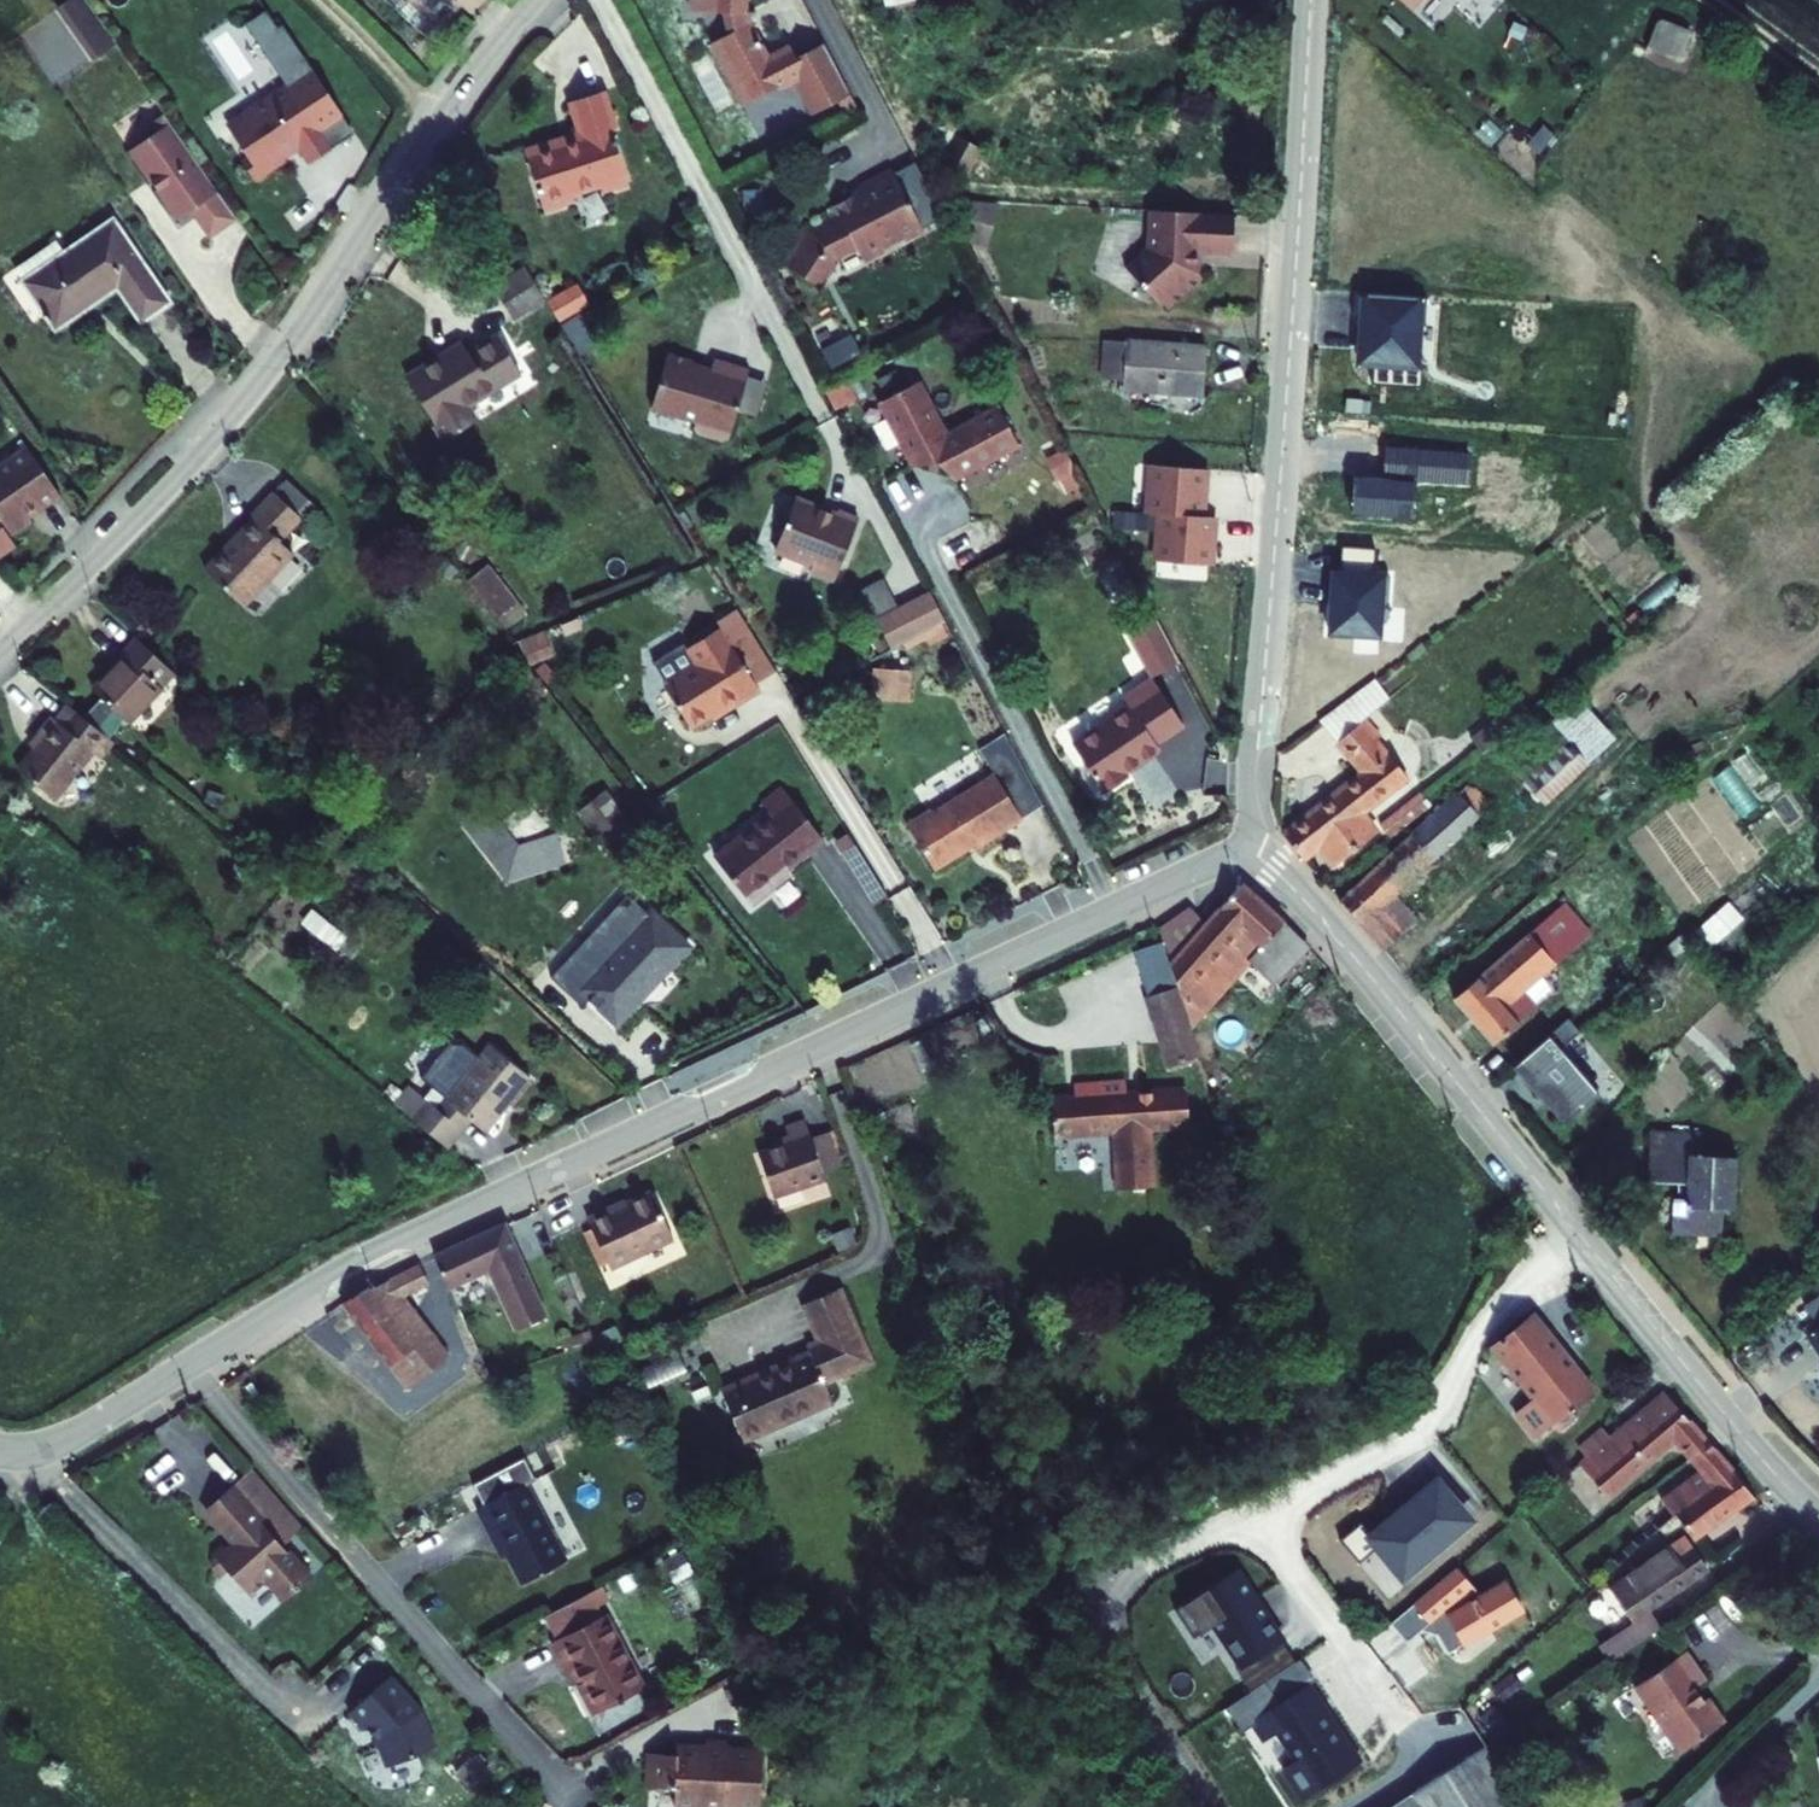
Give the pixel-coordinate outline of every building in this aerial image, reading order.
[(105,0),(93,0),(78,10),(112,60),(135,45),(105,0)] [(689,11),(725,13),(729,33),(717,39),(749,101),(793,78),(812,115),(850,95),(821,39),(794,54),(791,48),(765,61),(746,24),(744,13),(744,0),(690,0),(689,11)] [(1402,13),(1414,0),(1387,0),(1402,13)] [(298,29),(287,13),(275,20),(285,35),(282,38),(295,57),(299,54),(309,69),(299,75),(309,90),(291,103),(287,97),(263,111),(267,117),(247,130),(266,159),(259,163),(271,181),(301,162),(297,154),(315,144),(328,165),(349,152),(327,118),(351,102),(302,26),(298,29)] [(1657,21),(1646,49),(1680,62),(1690,36),(1687,29),(1663,18),(1657,21)] [(552,163),(564,198),(595,188),(593,183),(622,173),(624,178),(649,171),(632,117),(636,115),(624,78),(590,89),(601,125),(580,132),(579,128),(548,137),(555,162),(552,163)] [(193,219),(195,222),(237,195),(185,118),(168,129),(167,136),(150,153),(193,219)] [(993,150),(969,136),(959,155),(983,169),(993,150)] [(938,219),(909,161),(877,178),(879,182),(868,188),(870,193),(854,201),(857,207),(827,222),(805,254),(832,274),(851,248),(872,237),(879,250),(899,239),(897,235),(918,225),(920,228),(938,219)] [(1256,214),(1169,208),(1166,248),(1168,249),(1147,268),(1169,294),(1172,291),(1187,307),(1220,277),(1210,266),(1212,248),(1217,249),(1217,251),(1253,253),(1256,214)] [(135,219),(42,280),(73,328),(133,288),(157,324),(190,301),(135,219)] [(1022,221),(1001,219),(1000,226),(1021,229),(1022,221)] [(515,317),(546,298),(527,267),(496,287),(515,317)] [(463,340),(408,373),(448,439),(481,419),(471,403),(524,370),(502,333),(470,353),(463,340)] [(834,362),(862,350),(855,334),(827,346),(834,362)] [(1224,349),(1122,342),(1119,379),(1138,379),(1137,390),(1219,396),(1224,349)] [(666,354),(651,408),(696,420),(695,426),(699,433),(723,440),(730,436),(749,368),(713,358),(710,370),(690,365),(691,361),(666,354)] [(1039,447),(1018,405),(966,431),(941,379),(899,399),(931,464),(961,450),(975,478),(1039,447)] [(0,492),(0,493),(31,539),(57,522),(52,515),(83,495),(51,447),(13,470),(19,479),(0,492)] [(1227,467),(1172,462),(1167,510),(1179,511),(1218,515),(1220,498),(1224,499),(1227,467)] [(290,476),(278,490),(305,516),(307,516),(319,503),(290,476)] [(856,506),(815,489),(795,540),(832,555),(829,562),(854,571),(878,509),(857,501),(856,506)] [(257,517),(209,568),(247,604),(274,575),(296,552),(297,551),(284,539),(305,516),(278,490),(255,514),(257,517)] [(1167,510),(1135,506),(1134,523),(1178,528),(1179,511),(1167,510)] [(1218,515),(1179,511),(1178,528),(1175,558),(1226,563),(1227,546),(1231,546),(1234,516),(1218,515)] [(476,599),(495,624),(514,609),(485,571),(466,586),(476,599)] [(879,615),(902,603),(887,575),(864,587),(879,615)] [(901,610),(917,639),(965,614),(949,584),(901,610)] [(790,653),(752,591),(733,603),(736,608),(769,665),(790,653)] [(772,671),(736,608),(700,629),(696,622),(666,639),(706,709),(772,671)] [(1170,609),(1148,620),(1173,669),(1195,657),(1189,645),(1170,609)] [(532,660),(555,652),(547,629),(523,638),(532,660)] [(136,638),(91,684),(126,720),(171,670),(136,638)] [(874,698),(914,697),(913,664),(873,666),(874,698)] [(1146,700),(1087,734),(1117,789),(1143,776),(1139,770),(1177,747),(1175,741),(1204,724),(1173,669),(1140,688),(1146,700)] [(1073,743),(1136,703),(1125,686),(1062,727),(1073,743)] [(1536,711),(1524,696),(1476,734),(1489,750),(1536,711)] [(1503,765),(1541,807),(1614,741),(1576,699),(1503,765)] [(42,738),(15,769),(53,799),(92,753),(98,757),(112,739),(69,705),(56,721),(50,717),(37,734),(42,738)] [(1361,711),(1350,721),(1380,754),(1386,749),(1371,733),(1375,729),(1361,711)] [(1365,812),(1371,807),(1400,780),(1391,769),(1399,761),(1386,749),(1380,754),(1350,721),(1333,734),(1342,745),(1361,769),(1281,840),(1304,864),(1319,852),(1332,867),(1378,826),(1365,812)] [(1207,788),(1223,791),(1228,763),(1212,760),(1207,788)] [(1399,761),(1391,769),(1400,780),(1409,772),(1399,761)] [(944,798),(921,813),(951,862),(991,837),(995,842),(1040,814),(1011,765),(949,804),(944,798)] [(794,801),(736,844),(773,892),(800,870),(794,865),(844,826),(804,774),(785,787),(794,801)] [(1471,785),(1342,903),(1385,955),(1420,923),(1394,895),(1468,829),(1475,837),(1499,815),(1471,785)] [(1431,796),(1427,791),(1386,823),(1390,828),(1431,796)] [(481,802),(460,816),(507,879),(553,866),(546,843),(513,801),(493,816),(481,802)] [(866,814),(852,824),(892,887),(907,876),(866,814)] [(1382,831),(1378,826),(1332,867),(1335,871),(1382,831)] [(1293,912),(1253,878),(1212,914),(1182,940),(1180,942),(1181,944),(1187,964),(1195,987),(1199,1001),(1257,950),(1281,977),(1320,940),(1318,938),(1293,912)] [(1199,887),(1168,906),(1182,940),(1212,914),(1199,887)] [(652,909),(648,913),(626,894),(551,979),(582,1006),(588,1000),(619,1028),(693,947),(652,909)] [(1734,898),(1700,930),(1716,946),(1750,914),(1734,898)] [(1535,935),(1522,946),(1547,975),(1583,944),(1558,915),(1535,935)] [(1665,954),(1674,964),(1692,946),(1683,936),(1665,954)] [(1522,946),(1447,1011),(1488,1057),(1512,1036),(1497,1019),(1547,975),(1522,946)] [(1210,1036),(1202,1010),(1199,1001),(1195,987),(1187,964),(1157,975),(1180,1045),(1210,1036)] [(1573,1012),(1551,1034),(1565,1047),(1575,1035),(1586,1023),(1573,1012)] [(1551,1034),(1517,1067),(1570,1122),(1603,1089),(1565,1047),(1551,1034)] [(533,1082),(491,1048),(472,1073),(439,1112),(430,1105),(418,1120),(454,1148),(474,1123),(488,1135),(533,1082)] [(472,1073),(458,1061),(426,1102),(430,1105),(439,1112),(472,1073)] [(1088,1084),(1059,1085),(1062,1121),(1122,1115),(1126,1173),(1161,1171),(1156,1112),(1199,1107),(1195,1071),(1140,1079),(1138,1061),(1087,1067),(1088,1084)] [(794,1142),(759,1153),(776,1200),(827,1180),(811,1137),(806,1121),(789,1127),(794,1142)] [(1711,1134),(1656,1126),(1652,1161),(1698,1166),(1697,1183),(1675,1182),(1670,1234),(1719,1241),(1722,1215),(1735,1217),(1742,1153),(1711,1148),(1711,1134)] [(827,1180),(846,1174),(833,1130),(811,1137),(827,1180)] [(649,1189),(583,1219),(606,1270),(674,1237),(649,1189)] [(497,1226),(452,1249),(464,1271),(503,1253),(521,1293),(535,1323),(567,1306),(523,1214),(497,1226)] [(436,1253),(356,1294),(402,1355),(431,1341),(438,1311),(418,1284),(445,1271),(436,1253)] [(825,1342),(732,1382),(757,1431),(846,1392),(840,1375),(874,1360),(843,1289),(797,1307),(811,1337),(821,1332),(825,1342)] [(1817,1290),(1793,1308),(1807,1327),(1818,1319),(1818,1293),(1817,1290)] [(466,1348),(438,1311),(431,1341),(402,1355),(422,1381),(466,1348)] [(1541,1311),(1501,1344),(1560,1418),(1601,1386),(1541,1311)] [(1794,1336),(1811,1358),(1812,1425),(1818,1425),(1818,1319),(1807,1327),(1794,1336)] [(483,1371),(466,1348),(422,1381),(432,1394),(483,1371)] [(1643,1413),(1590,1456),(1600,1468),(1618,1489),(1685,1433),(1699,1449),(1702,1447),(1715,1436),(1675,1386),(1668,1392),(1643,1413)] [(1702,1447),(1699,1449),(1705,1457),(1708,1453),(1720,1443),(1715,1436),(1702,1447)] [(1708,1453),(1705,1457),(1710,1462),(1725,1449),(1720,1443),(1708,1453)] [(1716,1471),(1674,1504),(1687,1521),(1690,1519),(1702,1535),(1758,1489),(1725,1449),(1710,1462),(1716,1471)] [(231,1488),(264,1525),(284,1506),(251,1469),(231,1488)] [(540,1478),(488,1503),(503,1536),(509,1531),(533,1580),(581,1555),(540,1478)] [(1386,1542),(1411,1572),(1477,1516),(1445,1478),(1381,1533),(1368,1517),(1346,1536),(1366,1559),(1386,1542)] [(264,1525),(231,1488),(206,1510),(236,1543),(227,1551),(225,1548),(216,1556),(215,1567),(224,1577),(229,1572),(251,1597),(269,1580),(287,1600),(312,1578),(264,1525)] [(1663,1517),(1638,1535),(1648,1548),(1672,1531),(1663,1517)] [(1617,1579),(1641,1613),(1658,1601),(1712,1562),(1688,1528),(1617,1579)] [(1255,1567),(1203,1597),(1273,1716),(1281,1711),(1307,1754),(1289,1765),(1309,1800),(1370,1765),(1255,1567)] [(1672,1622),(1658,1601),(1641,1613),(1607,1637),(1621,1657),(1672,1622)] [(630,1604),(569,1633),(583,1664),(598,1656),(604,1670),(593,1674),(609,1707),(665,1680),(630,1604)] [(1697,1638),(1647,1675),(1697,1747),(1741,1715),(1720,1687),(1716,1689),(1709,1683),(1722,1672),(1697,1638)] [(392,1674),(352,1710),(367,1727),(370,1723),(383,1738),(393,1764),(437,1747),(423,1708),(392,1674)] [(1642,1686),(1630,1692),(1651,1729),(1662,1722),(1642,1686)] [(1236,1701),(1248,1729),(1270,1719),(1258,1691),(1236,1701)] [(654,1757),(652,1793),(681,1793),(680,1806),(712,1806),(714,1805),(752,1806),(753,1791),(734,1792),(735,1762),(736,1746),(714,1745),(714,1751),(684,1750),(684,1758),(654,1757)] [(756,1762),(735,1762),(734,1792),(753,1791),(756,1762)] [(1513,1764),(1446,1806),(1541,1806),(1513,1764)] [(1808,1795),(1773,1805),(1774,1806),(1811,1806),(1808,1795)]
